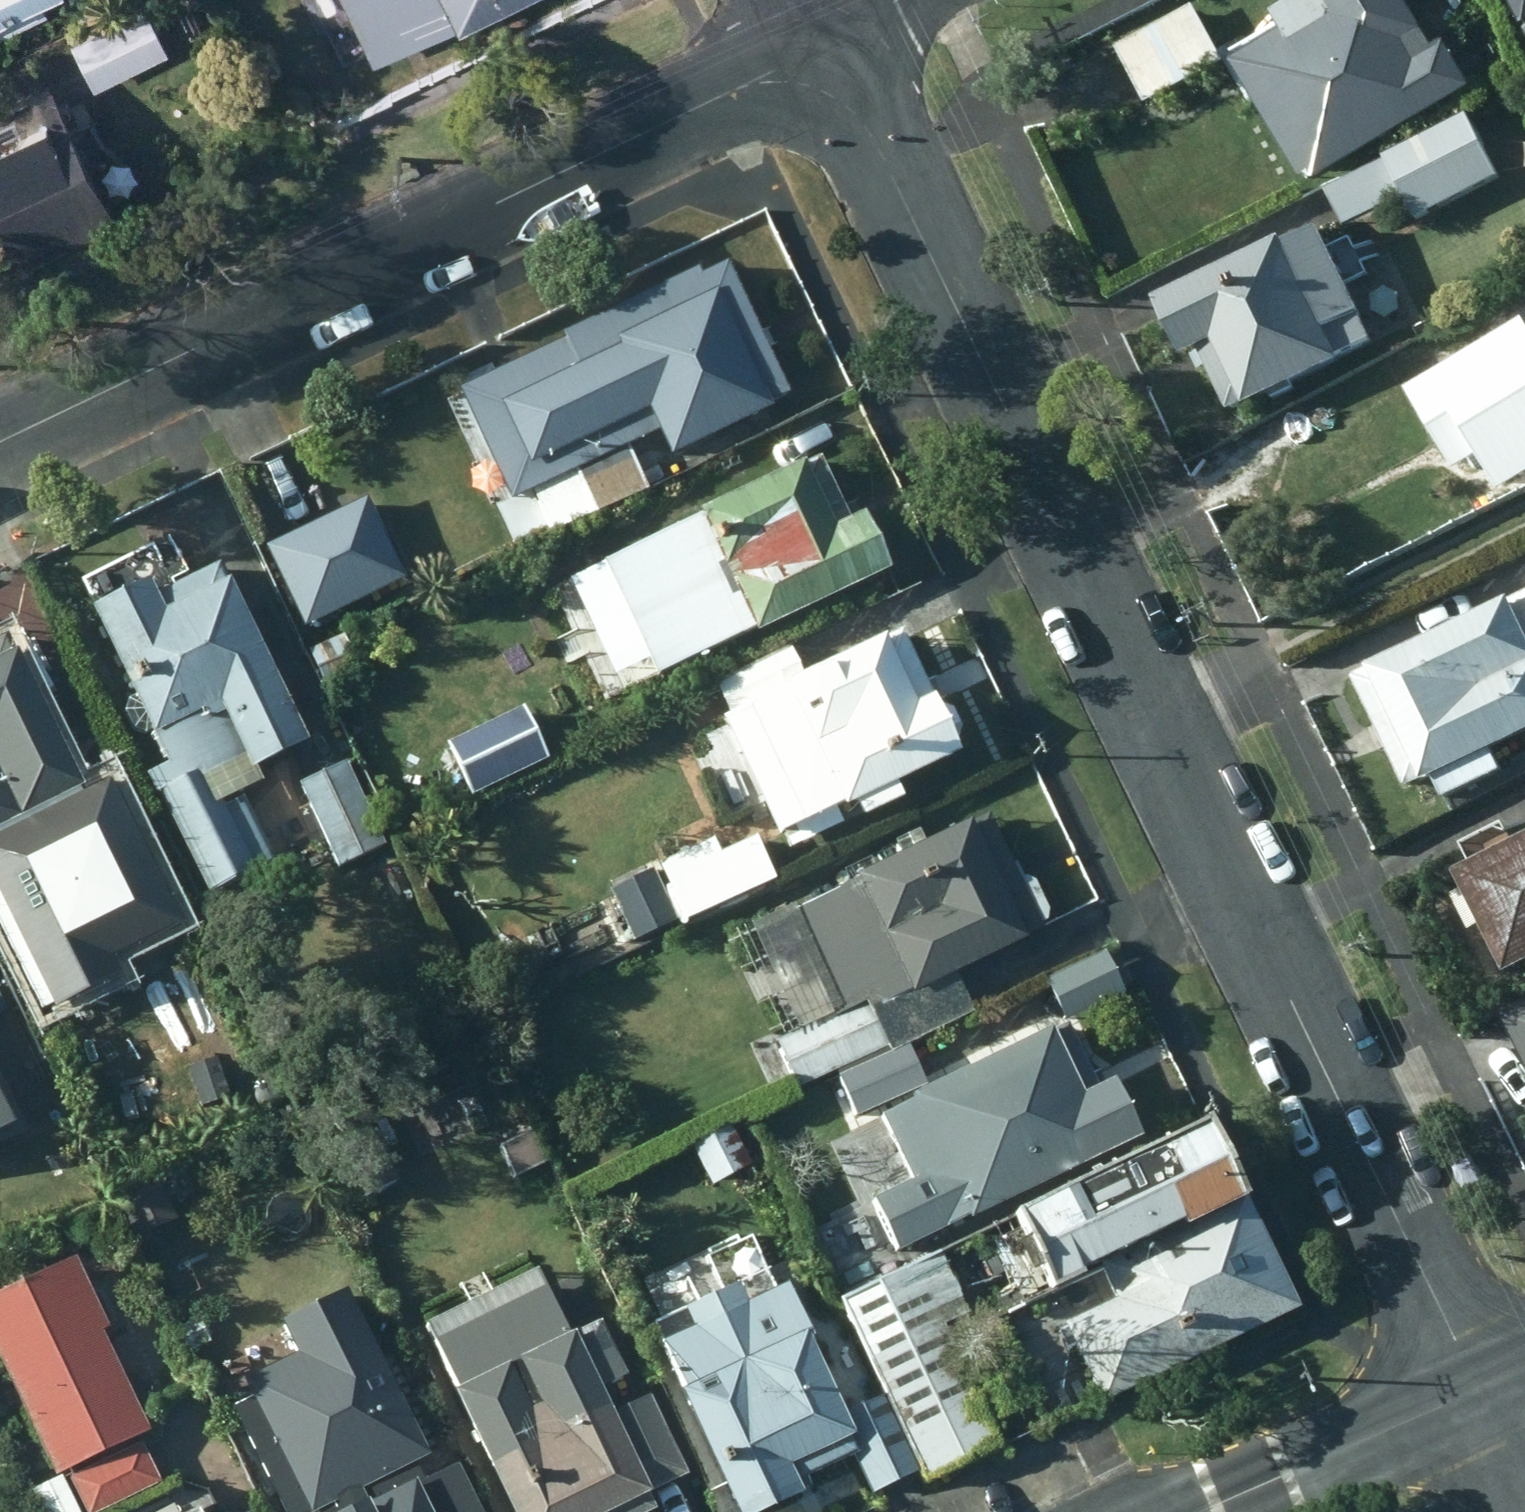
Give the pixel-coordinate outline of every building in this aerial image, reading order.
[(37,6),(34,0),(0,0),(0,23),(37,6)] [(363,57),(446,15),(448,20),(488,0),(334,0),(363,57)] [(1471,92),(1441,46),(1430,53),(1398,0),(1296,0),(1268,17),(1278,34),(1227,66),(1298,184),(1308,178),(1314,187),(1471,92)] [(1524,35),(1524,0),(1508,0),(1524,35)] [(163,49),(143,1),(64,36),(85,86),(163,49)] [(1196,9),(1113,50),(1143,108),(1224,65),(1196,9)] [(39,79),(0,98),(0,269),(106,218),(39,79)] [(1497,182),(1465,119),(1380,160),(1382,165),(1323,193),(1341,230),(1401,200),(1412,223),(1497,182)] [(1280,251),(1277,247),(1151,307),(1178,365),(1197,356),(1216,395),(1231,388),(1243,412),(1338,368),(1335,362),(1371,345),(1345,288),(1367,277),(1348,239),(1324,251),(1316,234),(1280,251)] [(701,298),(689,274),(545,343),(602,464),(650,439),(661,465),(767,415),(710,294),(701,298)] [(1524,480),(1524,331),(1523,327),(1452,367),(1438,345),(1378,379),(1397,414),(1411,406),(1452,477),(1475,464),(1495,497),(1524,480)] [(452,508),(478,571),(643,497),(623,455),(577,477),(555,429),(510,450),(522,475),(452,508)] [(561,586),(614,698),(746,635),(748,640),(880,577),(852,519),(841,524),(811,462),(691,519),(692,523),(561,586)] [(307,630),(417,575),(377,495),(267,551),(307,630)] [(159,769),(139,779),(202,900),(268,866),(231,797),(255,784),(249,772),(301,745),(211,569),(170,589),(148,547),(78,583),(91,609),(80,615),(159,769)] [(1350,680),(1403,797),(1432,784),(1441,805),(1500,778),(1490,756),(1524,740),(1524,599),(1350,680)] [(724,718),(713,723),(770,841),(832,813),(834,817),(849,810),(856,825),(899,804),(892,789),(952,760),(892,638),(801,682),(784,649),(708,685),(724,718)] [(0,655),(0,852),(31,836),(22,820),(70,796),(0,655)] [(535,769),(510,715),(432,749),(456,804),(535,769)] [(334,768),(289,786),(328,870),(372,850),(334,768)] [(949,981),(1039,937),(1037,931),(1042,926),(1044,916),(1032,888),(1021,883),(1014,886),(982,817),(936,840),(929,825),(863,856),(871,871),(846,884),(848,889),(786,918),(833,1016),(768,1047),(790,1093),(882,1051),(884,1056),(967,1017),(949,981)] [(770,884),(749,841),(659,882),(680,927),(770,884)] [(1453,882),(1503,987),(1524,975),(1524,846),(1453,882)] [(1059,1026),(1119,997),(1099,955),(1039,984),(1059,1026)] [(1499,1018),(1524,1070),(1524,1005),(1499,1018)] [(959,1225),(961,1230),(1121,1151),(1060,1030),(898,1106),(901,1110),(873,1123),(901,1188),(865,1206),(889,1259),(959,1225)] [(852,1124),(921,1091),(905,1051),(833,1081),(852,1124)] [(25,1139),(0,1088),(0,1152),(25,1139)] [(367,1110),(336,1125),(370,1195),(402,1179),(367,1110)] [(559,1164),(538,1124),(496,1146),(516,1186),(559,1164)] [(1087,1407),(1291,1308),(1204,1130),(1001,1229),(1087,1407)] [(836,1304),(922,1488),(997,1452),(946,1343),(971,1332),(937,1257),(836,1304)] [(0,1297),(0,1380),(47,1480),(141,1437),(97,1344),(106,1339),(71,1264),(0,1297)] [(503,1511),(649,1511),(642,1497),(681,1479),(644,1403),(603,1423),(591,1399),(621,1383),(594,1326),(563,1340),(531,1276),(414,1333),(503,1511)] [(670,1402),(720,1511),(778,1511),(794,1505),(787,1490),(851,1460),(774,1293),(737,1310),(729,1290),(674,1314),(684,1337),(653,1351),(675,1399),(670,1402)] [(231,1382),(296,1511),(477,1511),(377,1310),(231,1382)] [(913,1477),(879,1401),(836,1420),(870,1497),(913,1477)] [(63,1482),(78,1511),(100,1511),(154,1485),(136,1446),(63,1482)] [(57,1481),(24,1497),(32,1511),(72,1511),(57,1481)]
